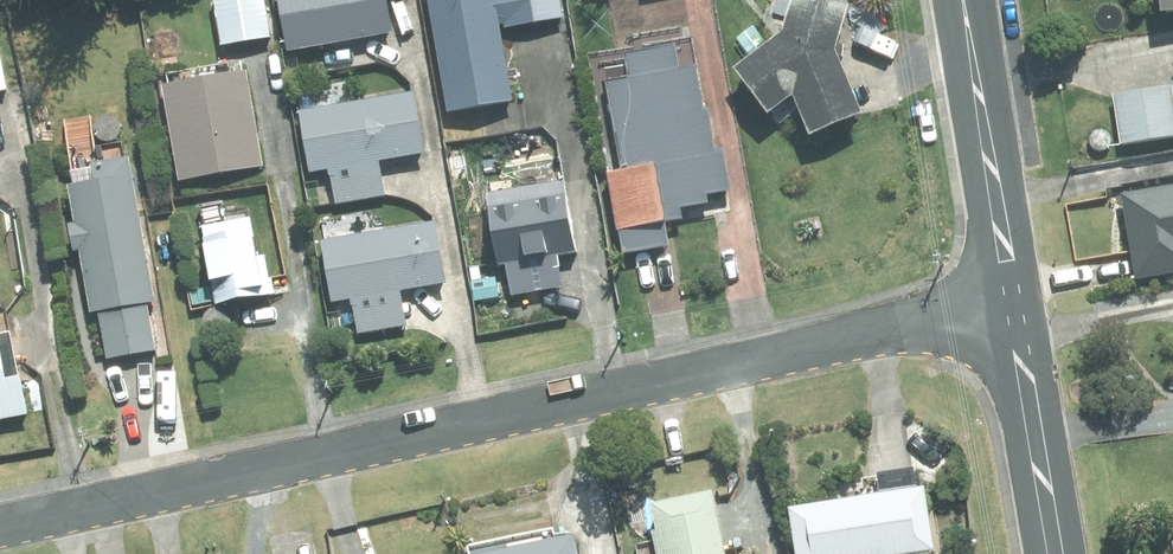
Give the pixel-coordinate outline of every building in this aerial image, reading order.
[(224,45),(272,37),(266,0),(217,0),(224,45)] [(291,52),(395,33),(390,0),(282,0),(291,52)] [(565,19),(562,0),(432,0),(451,112),(514,101),(502,25),(507,24),(507,28),(565,19)] [(842,0),(797,0),(787,34),(740,70),(773,114),(798,94),(816,137),(868,114),(841,50),(854,8),(841,4),(842,0)] [(1156,18),(1172,16),(1172,0),(1154,0),(1156,18)] [(156,32),(160,58),(178,55),(174,29),(156,32)] [(628,55),(632,77),(608,82),(624,172),(612,174),(627,256),(674,247),(670,223),(687,220),(685,209),(712,204),(710,194),(733,190),(726,151),(718,151),(710,109),(707,110),(699,64),(682,68),(679,46),(628,55)] [(0,48),(0,91),(9,90),(1,47),(0,48)] [(166,87),(182,182),(265,168),(249,74),(166,87)] [(1169,89),(1111,99),(1119,146),(1172,138),(1172,113),(1169,89)] [(416,94),(304,112),(314,172),(332,169),(338,204),(386,196),(380,161),(426,153),(416,94)] [(469,177),(466,155),(448,158),(452,179),(469,177)] [(78,225),(73,226),(77,252),(83,251),(94,313),(101,312),(109,358),(156,351),(148,304),(157,302),(133,159),(96,165),(100,182),(72,187),(78,225)] [(490,195),(501,267),(510,265),(514,295),(564,288),(559,255),(578,252),(568,184),(490,195)] [(1119,197),(1133,281),(1172,275),(1172,188),(1119,197)] [(203,206),(219,304),(278,294),(275,282),(272,282),(268,257),(262,258),(259,237),(257,237),(254,219),(240,222),(238,212),(224,214),(222,203),(203,206)] [(402,291),(449,284),(439,223),(422,225),(422,222),(373,230),(372,214),(323,222),(335,303),(355,300),(360,334),(408,326),(402,291)] [(30,417),(15,335),(1,337),(0,333),(0,423),(30,417)] [(794,509),(800,553),(925,553),(938,552),(929,490),(794,509)] [(718,493),(658,505),(664,533),(656,534),(661,553),(731,553),(718,493)] [(578,537),(487,553),(581,553),(578,537)]
